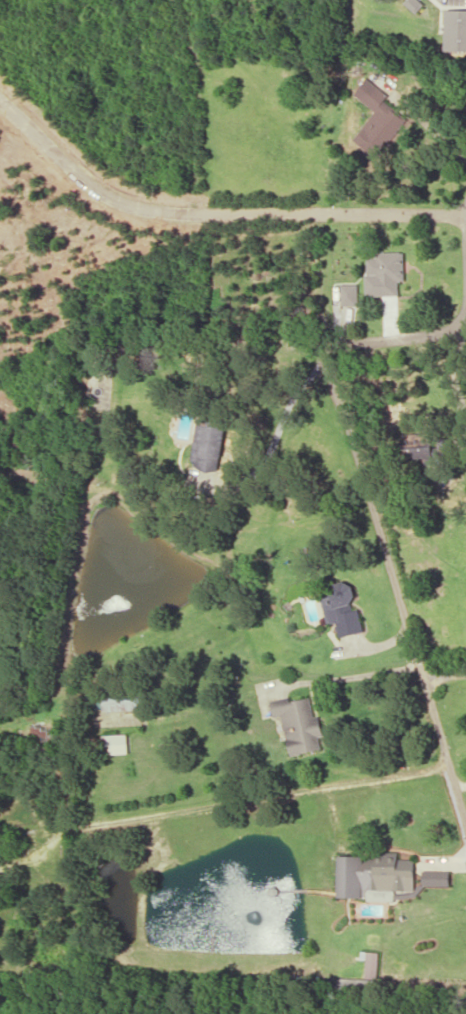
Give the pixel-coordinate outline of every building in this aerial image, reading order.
[(416,13),(424,4),(419,0),(406,0),(403,3),(416,13)] [(446,9),(445,50),(465,50),(465,10),(446,9)] [(354,95),(375,110),(353,140),(375,156),(404,118),(383,102),(388,96),(365,80),(354,95)] [(404,252),(375,252),(376,258),(365,259),(366,296),(399,295),(398,281),(405,281),(404,252)] [(357,284),(340,285),(340,305),(358,305),(357,284)] [(191,468),(220,472),(226,421),(198,418),(191,468)] [(364,632),(358,607),(356,607),(350,581),(331,585),(333,595),(321,598),(327,625),(336,622),(339,638),(364,632)] [(321,749),(319,737),(323,736),(319,715),(314,716),(310,697),(289,701),(288,697),(270,700),(273,718),(282,716),(289,755),(321,749)] [(104,711),(140,709),(139,698),(103,701),(104,711)] [(49,728),(31,727),(30,744),(49,745),(49,728)] [(104,735),(104,754),(128,753),(127,735),(104,735)] [(337,897),(364,898),(364,900),(393,901),(393,890),(413,890),(414,858),(363,857),(363,856),(338,855),(337,897)] [(449,871),(421,870),(421,885),(448,886),(449,871)] [(377,952),(364,952),(364,978),(377,978),(377,952)] [(368,992),(368,979),(337,978),(337,991),(368,992)]
